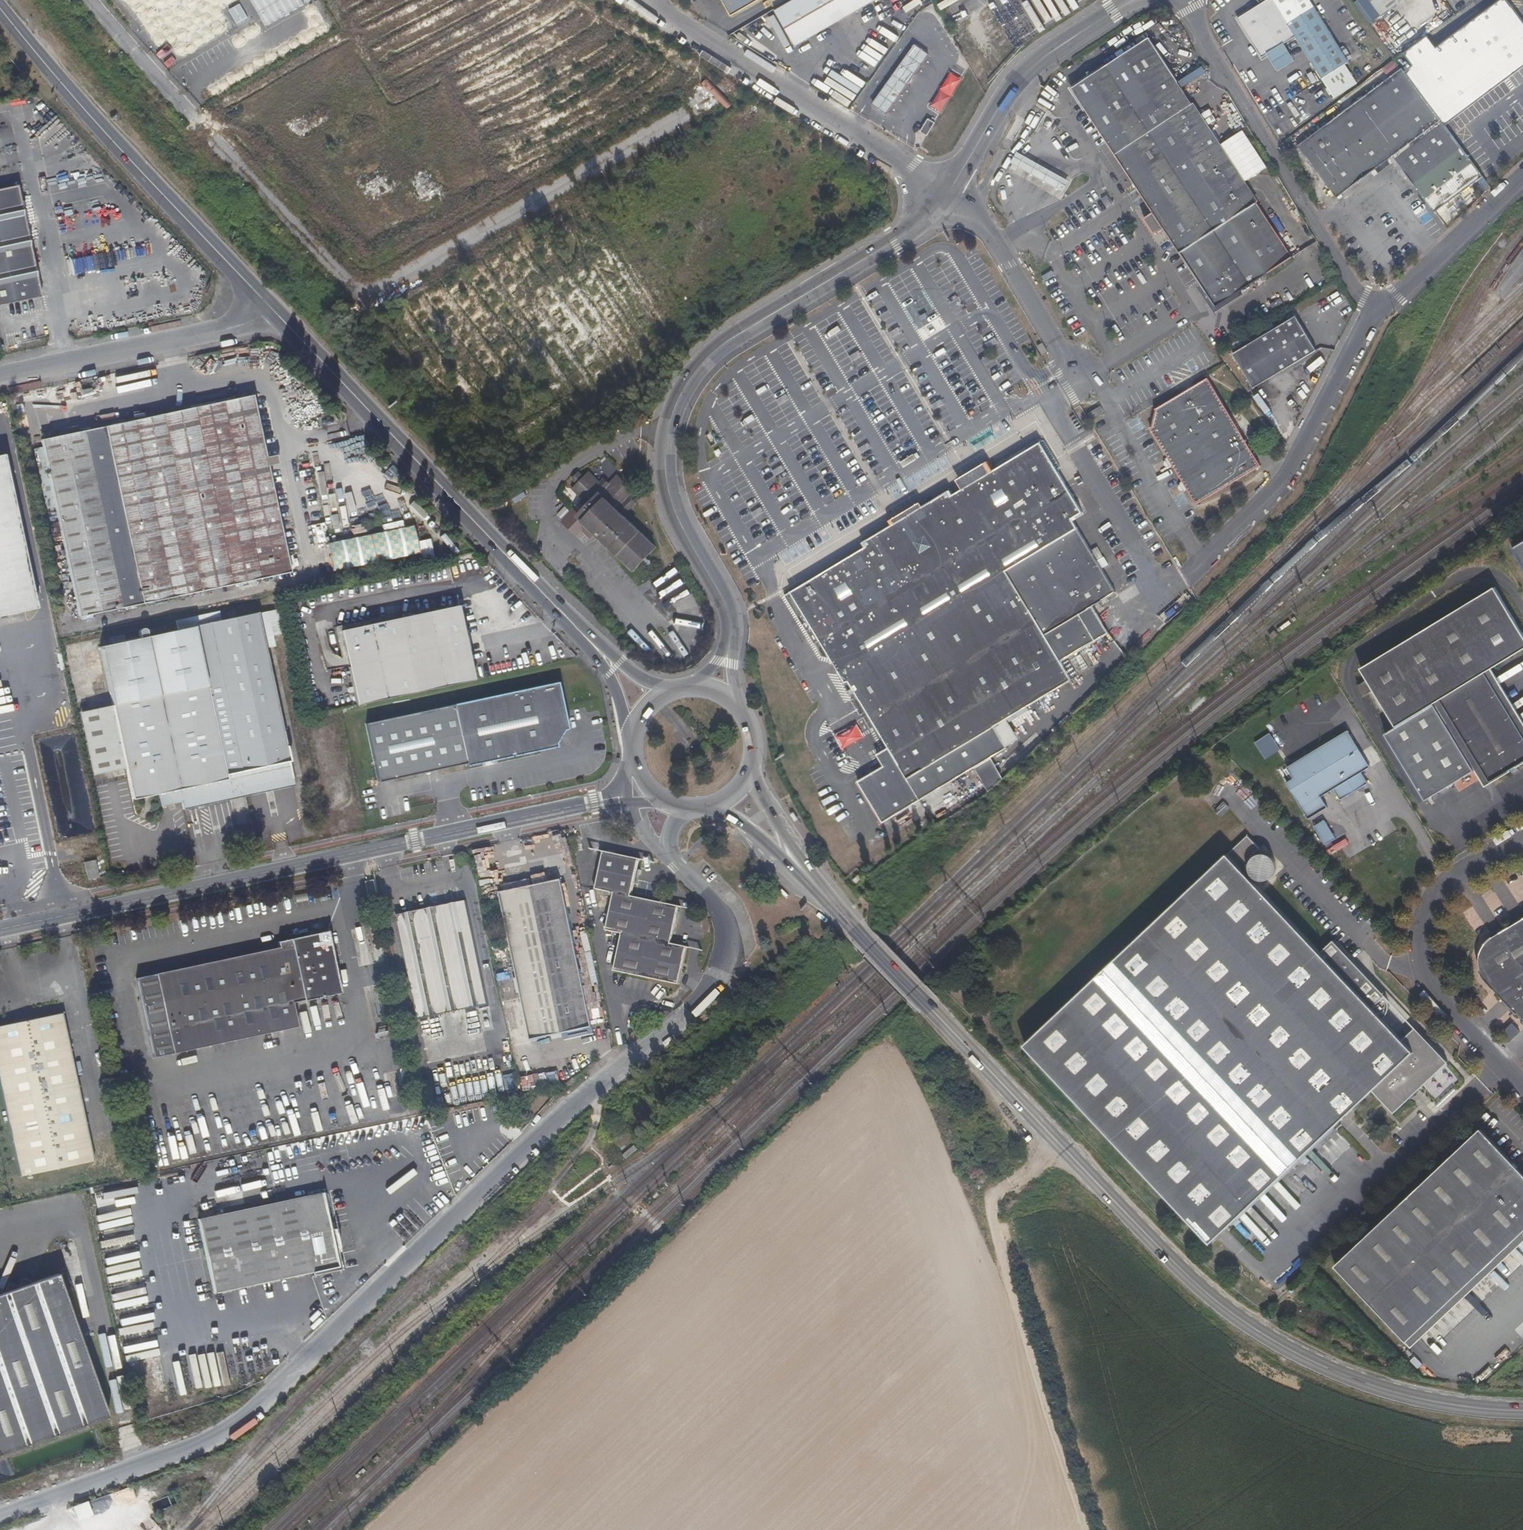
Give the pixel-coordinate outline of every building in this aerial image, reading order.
[(264,23),(312,1),(311,0),(254,0),(264,23)] [(733,18),(763,0),(722,0),(733,18)] [(774,11),(795,47),(877,0),(793,0),(774,11)] [(1263,58),(1267,55),(1285,44),(1298,35),(1290,22),(1276,0),(1267,0),(1238,19),(1263,58)] [(1382,15),(1401,0),(1371,0),(1382,15)] [(1417,61),(1450,106),(1522,52),(1522,11),(1515,0),(1500,0),(1417,61)] [(231,7),(236,21),(247,16),(241,3),(231,7)] [(1350,62),(1315,6),(1290,22),(1298,35),(1325,78),(1350,62)] [(1150,38),(1072,89),(1125,170),(1154,213),(1144,220),(1154,235),(1164,229),(1214,307),(1229,330),(1305,280),(1255,203),(1202,122),(1196,126),(1186,109),(1194,104),(1150,38)] [(1296,60),(1285,44),(1267,55),(1278,71),(1296,60)] [(916,46),(878,100),(890,108),(928,54),(916,46)] [(1298,145),(1337,198),(1390,159),(1393,156),(1441,120),(1403,68),(1298,145)] [(947,70),(932,107),(945,112),(959,75),(947,70)] [(1255,203),(1259,200),(1194,104),(1186,109),(1196,126),(1202,122),(1255,203)] [(921,130),(928,133),(934,120),(926,117),(921,130)] [(1484,177),(1441,120),(1393,156),(1435,213),(1484,177)] [(1062,198),(1069,186),(1040,170),(1015,157),(1009,168),(1034,181),(1062,198)] [(15,184),(0,188),(0,302),(38,294),(15,184)] [(1472,278),(1476,281),(1482,272),(1478,269),(1472,278)] [(1317,351),(1296,316),(1234,354),(1254,389),(1317,351)] [(1043,342),(1037,346),(1042,355),(1048,352),(1043,342)] [(1261,466),(1208,378),(1156,409),(1158,412),(1153,426),(1151,429),(1197,505),(1261,466)] [(289,570),(253,397),(42,439),(78,613),(289,570)] [(1101,405),(1089,412),(1093,418),(1104,411),(1101,405)] [(833,659),(837,667),(846,683),(849,681),(854,688),(848,691),(850,696),(856,692),(890,748),(878,755),(886,769),(861,784),(884,823),(1008,748),(996,727),(1072,681),(1062,662),(1109,634),(1093,607),(1116,593),(1072,519),(1082,512),(1060,475),(1059,466),(1045,441),(1039,439),(996,464),(995,469),(992,471),(987,462),(981,466),(968,473),(962,477),(957,480),(962,489),(952,496),(949,491),(921,508),(919,505),(915,507),(897,518),(895,518),(891,521),(894,524),(865,541),(867,546),(822,574),(786,596),(822,657),(833,659)] [(46,504),(54,502),(41,447),(32,449),(46,504)] [(0,457),(0,619),(41,609),(6,456),(0,457)] [(658,546),(625,516),(632,508),(626,503),(631,497),(636,493),(619,477),(610,485),(605,480),(600,483),(590,473),(585,479),(579,473),(574,479),(580,484),(574,490),(584,500),(580,505),(584,509),(579,514),(574,510),(563,521),(579,535),(584,530),(590,537),(596,532),(636,570),(658,546)] [(632,508),(637,503),(631,497),(626,503),(632,508)] [(415,525),(328,540),(332,568),(420,553),(415,525)] [(1514,548),(1522,563),(1522,543),(1514,548)] [(1361,668),(1367,679),(1374,690),(1396,727),(1386,734),(1427,801),(1475,771),(1485,787),(1522,764),(1522,720),(1492,669),(1522,650),(1522,632),(1495,586),(1361,668)] [(219,620),(217,610),(207,612),(244,787),(292,777),(263,646),(273,644),(271,633),(282,632),(277,608),(219,620)] [(340,632),(354,702),(471,678),(456,608),(340,632)] [(182,801),(183,808),(230,798),(228,790),(244,787),(207,612),(175,620),(176,630),(145,636),(144,630),(143,628),(140,629),(137,632),(138,638),(96,647),(109,704),(123,766),(131,798),(161,793),(163,804),(182,801)] [(1365,696),(1374,690),(1367,679),(1358,685),(1365,696)] [(557,683),(453,704),(466,764),(556,748),(567,728),(557,683)] [(75,710),(88,773),(123,766),(109,704),(75,710)] [(453,704),(364,724),(377,783),(466,764),(453,704)] [(1255,740),(1265,757),(1280,748),(1270,731),(1255,740)] [(1294,779),(1287,783),(1309,819),(1328,808),(1322,797),(1371,768),(1348,731),(1288,768),(1294,779)] [(293,785),(292,777),(244,787),(246,795),(293,785)] [(230,798),(246,795),(244,787),(228,790),(230,798)] [(1225,803),(1216,811),(1221,817),(1230,808),(1225,803)] [(1324,842),(1334,836),(1325,818),(1314,824),(1324,842)] [(1394,1111),(1448,1059),(1416,1026),(1402,1037),(1383,1016),(1387,1012),(1389,1006),(1389,1000),(1387,995),(1377,985),(1334,940),(1321,952),(1260,890),(1242,871),(1240,869),(1251,858),(1252,860),(1252,861),(1251,862),(1251,863),(1250,864),(1250,865),(1250,866),(1250,867),(1250,868),(1250,869),(1250,870),(1251,871),(1251,872),(1252,873),(1252,874),(1253,875),(1253,876),(1254,877),(1255,878),(1256,878),(1257,879),(1258,879),(1258,880),(1259,880),(1260,880),(1262,881),(1263,881),(1264,881),(1265,881),(1266,881),(1267,880),(1268,880),(1269,880),(1270,879),(1271,879),(1272,878),(1272,877),(1273,877),(1274,876),(1274,875),(1275,874),(1276,873),(1276,872),(1276,871),(1277,870),(1277,869),(1277,868),(1277,867),(1277,866),(1277,865),(1277,864),(1276,863),(1276,862),(1276,861),(1275,860),(1274,859),(1274,858),(1273,858),(1272,857),(1271,856),(1270,855),(1269,855),(1268,854),(1267,854),(1266,854),(1265,854),(1263,854),(1262,854),(1261,854),(1260,854),(1259,854),(1258,855),(1257,855),(1256,856),(1255,857),(1254,855),(1260,850),(1246,835),(1025,1046),(1067,1089),(1213,1243),(1374,1089),(1394,1111)] [(580,848),(578,839),(569,840),(571,851),(580,848)] [(104,849),(95,851),(96,855),(99,873),(109,870),(104,849)] [(85,858),(89,876),(99,873),(96,855),(85,858)] [(627,898),(634,861),(603,855),(596,893),(611,895),(605,932),(619,934),(613,971),(676,983),(683,947),(669,944),(676,907),(627,898)] [(367,900),(376,899),(372,882),(364,885),(367,900)] [(593,1028),(563,882),(500,895),(531,1041),(593,1028)] [(476,1011),(488,1009),(488,1007),(466,903),(394,918),(416,1023),(465,1013),(476,1011)] [(1497,993),(1522,1020),(1522,917),(1491,936),(1484,942),(1480,950),(1478,955),(1478,964),(1481,974),(1485,980),(1497,993)] [(275,943),(277,952),(135,981),(150,1059),(295,1031),(290,1006),(339,997),(325,933),(275,943)] [(495,1031),(492,1007),(488,1007),(488,1009),(476,1011),(479,1033),(495,1031)] [(390,1021),(387,1010),(382,1011),(384,1022),(390,1021)] [(426,1067),(474,1057),(465,1013),(416,1023),(426,1067)] [(59,1014),(0,1026),(0,1092),(18,1174),(90,1159),(59,1014)] [(1410,1339),(1522,1231),(1522,1171),(1482,1127),(1338,1263),(1410,1339)] [(623,1155),(626,1159),(638,1149),(634,1145),(623,1155)] [(333,1269),(318,1196),(195,1220),(211,1294),(333,1269)] [(106,1416),(58,1273),(33,1281),(22,1278),(19,1286),(9,1282),(4,1290),(0,1289),(0,1452),(106,1416)] [(86,1501),(72,1505),(76,1519),(91,1515),(86,1501)]
